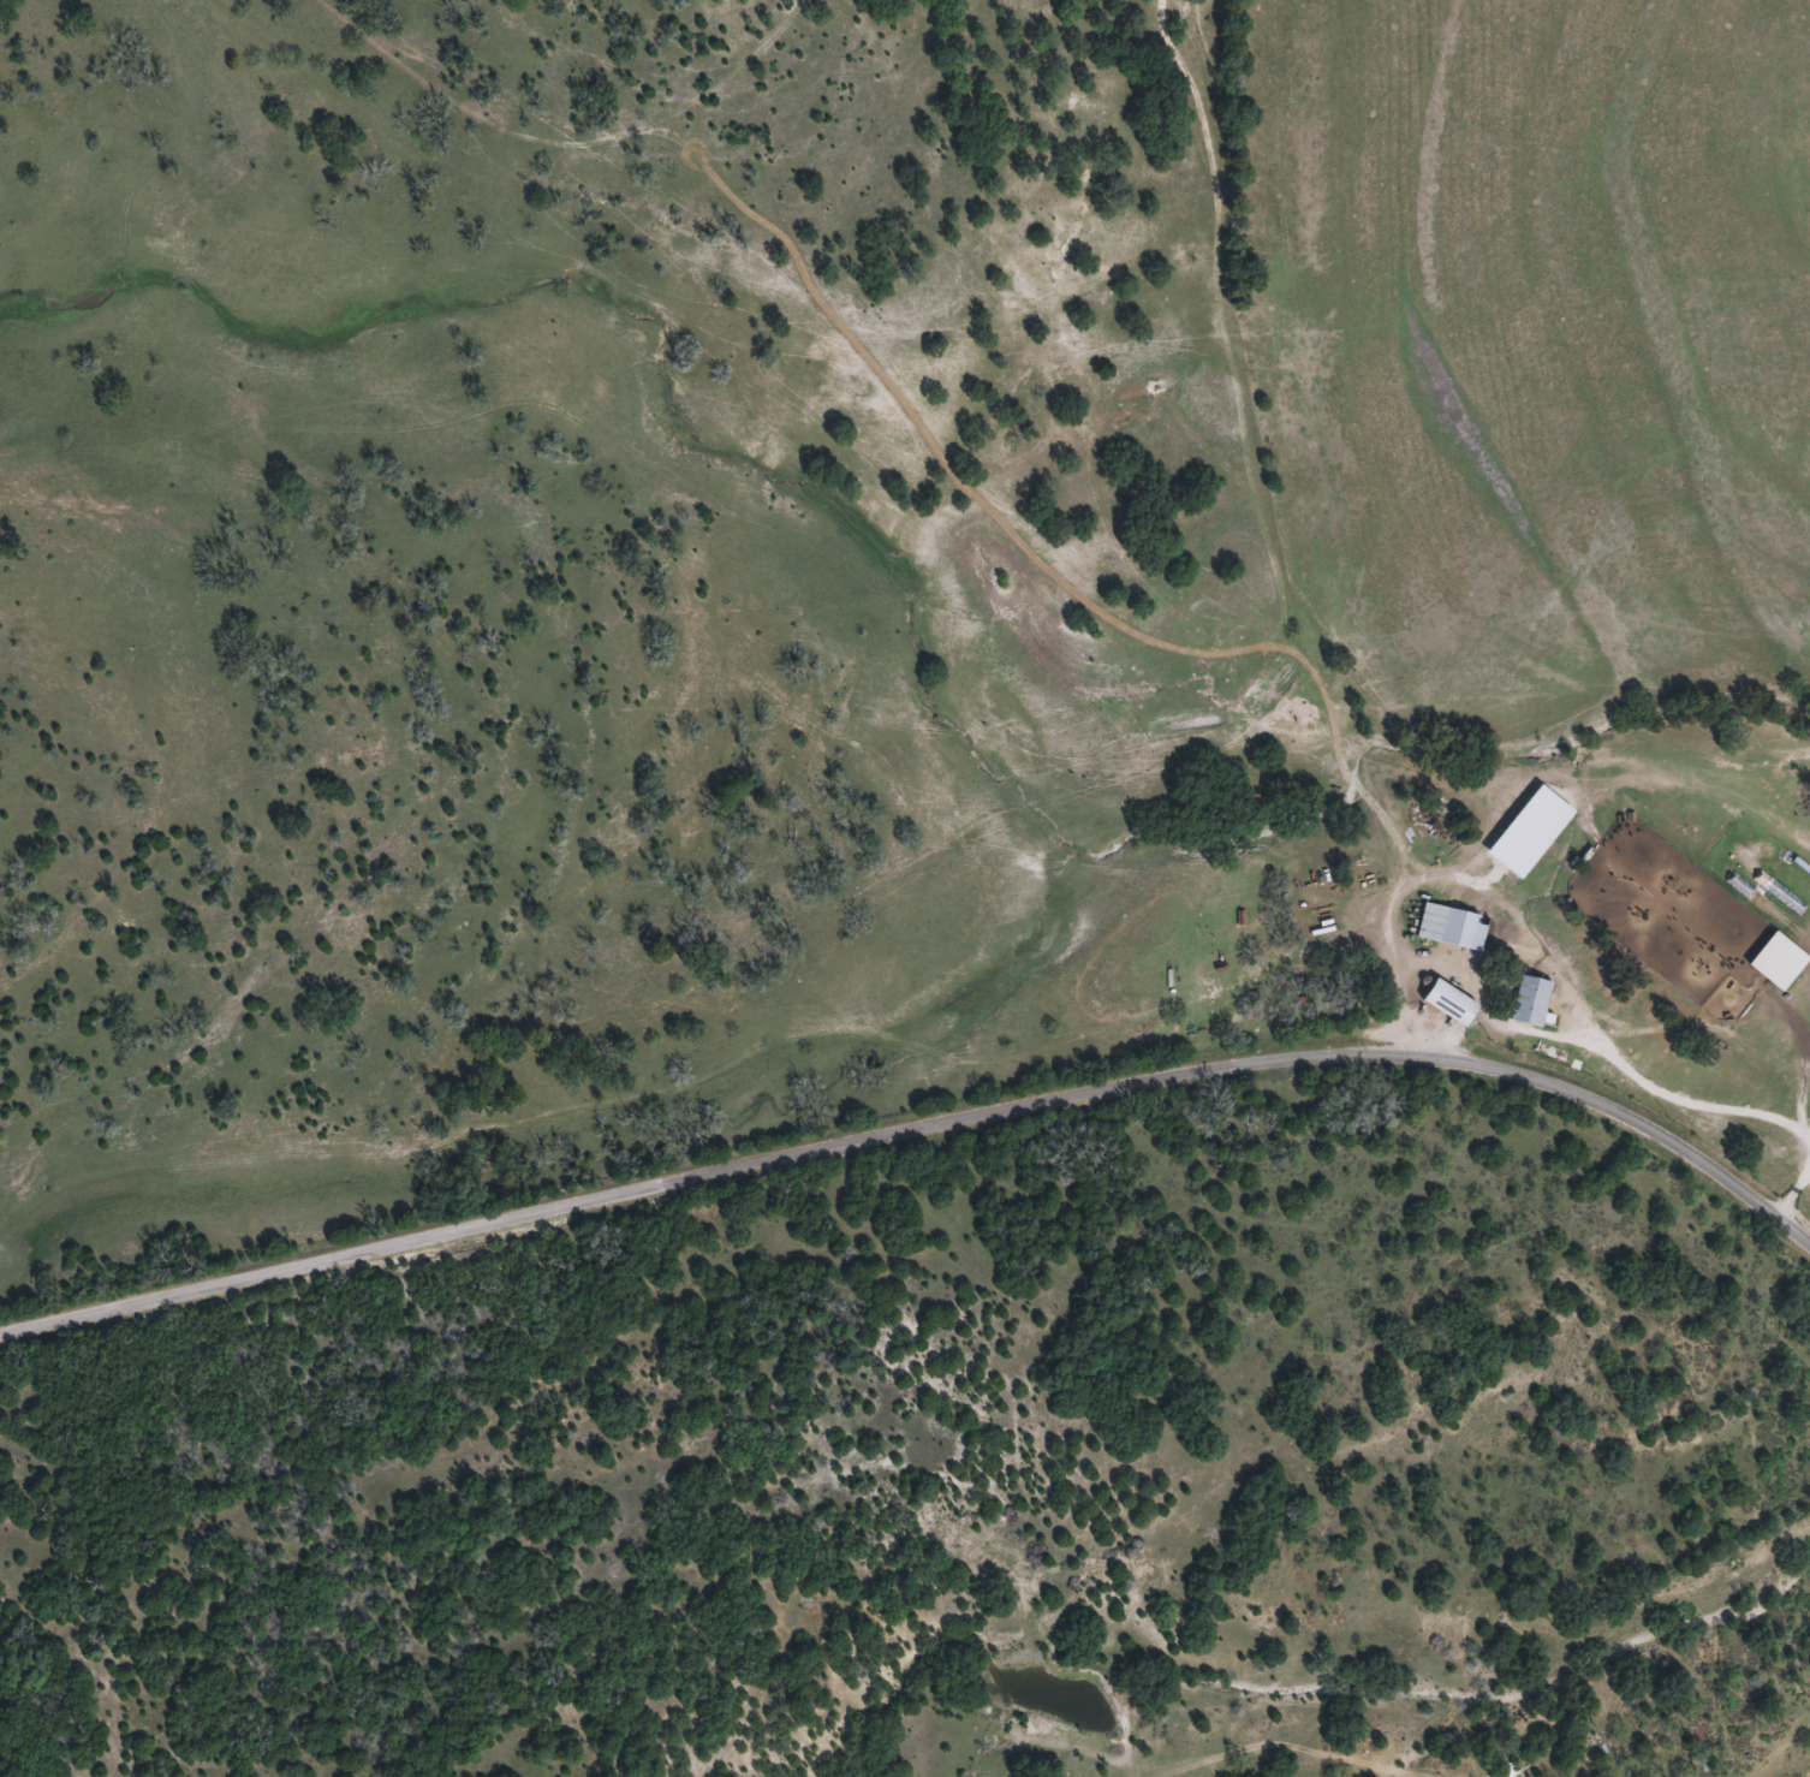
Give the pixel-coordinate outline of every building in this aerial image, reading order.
[(1489,918),(1424,903),(1416,938),(1482,953),(1489,918)] [(1519,976),(1512,1020),(1545,1026),(1553,982),(1519,976)] [(1467,1031),(1483,1009),(1438,977),(1423,999),(1467,1031)]
